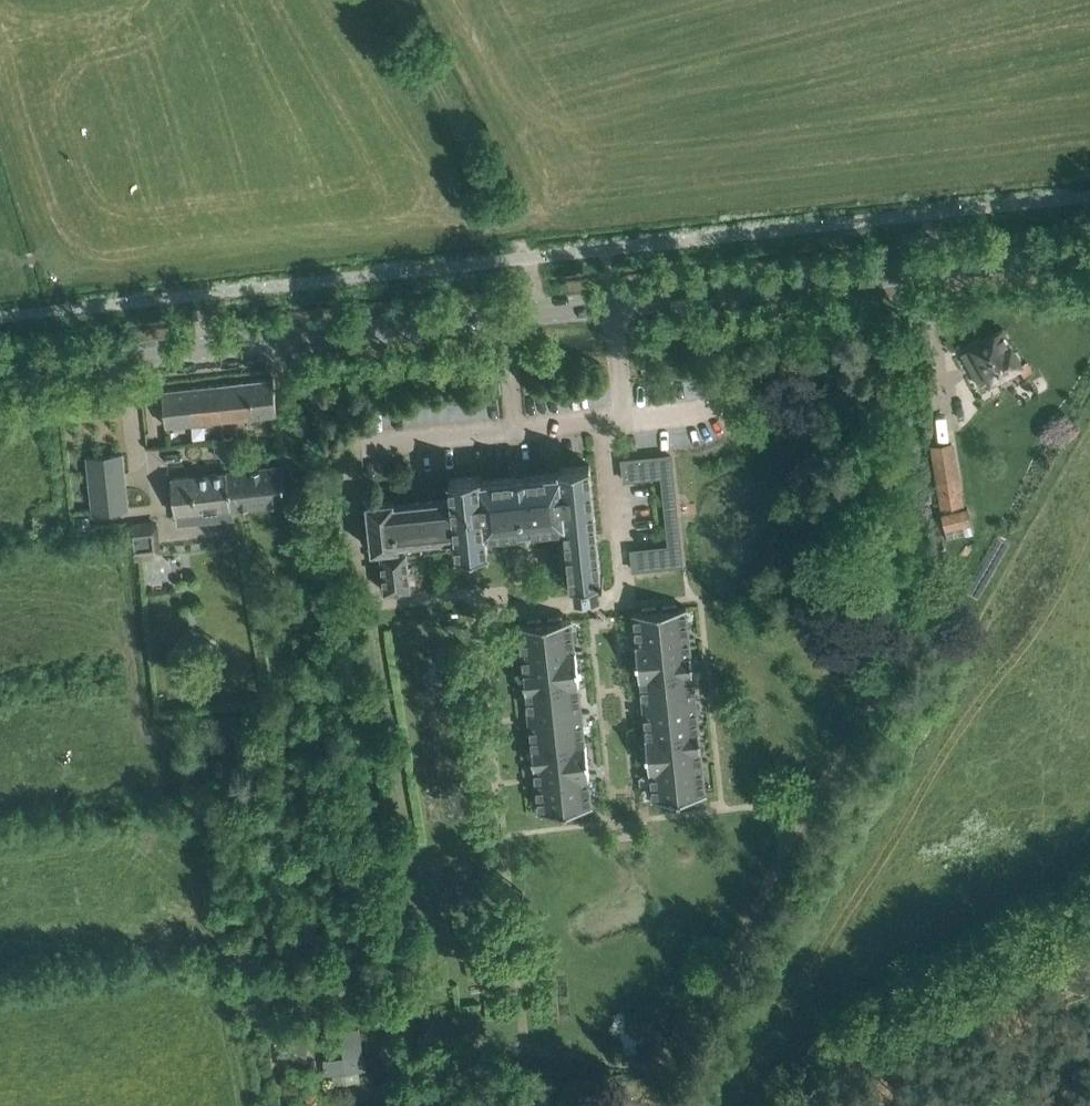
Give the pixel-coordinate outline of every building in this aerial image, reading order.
[(971,346),(982,365),(990,380),(1021,363),(1002,328),(971,346)] [(273,377),(217,383),(221,419),(277,413),(273,377)] [(221,419),(217,383),(162,390),(166,425),(221,419)] [(968,427),(968,414),(962,414),(961,398),(937,399),(939,429),(968,427)] [(961,503),(951,443),(933,446),(943,506),(961,503)] [(122,454),(87,458),(93,511),(128,507),(122,454)] [(665,505),(675,504),(670,454),(622,459),(624,479),(662,475),(665,505)] [(485,533),(518,529),(562,525),(568,585),(574,584),(575,595),(601,591),(599,581),(602,581),(602,579),(600,579),(591,485),(589,463),(559,466),(559,471),(527,474),(527,473),(512,475),(480,479),(479,474),(449,477),(451,497),(394,503),(393,499),(366,502),(371,550),(379,549),(383,591),(409,589),(405,547),(455,542),(457,554),(487,551),(485,533)] [(283,466),(227,472),(231,507),(287,501),(283,466)] [(231,507),(227,472),(171,478),(175,514),(231,507)] [(941,512),(945,529),(970,523),(966,506),(941,512)] [(682,565),(677,515),(666,516),(669,546),(631,550),(633,569),(682,565)] [(307,521),(294,522),(296,541),(309,540),(307,521)] [(127,532),(128,557),(149,557),(148,531),(127,532)] [(663,609),(659,609),(663,641),(689,638),(686,607),(677,608),(677,603),(662,605),(663,609)] [(633,612),(636,644),(663,641),(659,609),(656,610),(656,606),(641,607),(642,611),(633,612)] [(548,621),(545,622),(548,653),(575,650),(571,619),(562,620),(562,616),(548,617),(548,621)] [(518,625),(522,656),(548,653),(545,622),(542,622),(541,618),(527,620),(527,624),(518,625)] [(663,641),(666,672),(692,669),(689,638),(663,641)] [(636,644),(639,675),(666,672),(663,641),(636,644)] [(548,653),(552,684),(578,681),(575,650),(548,653)] [(522,656),(525,687),(552,684),(548,653),(522,656)] [(666,672),(669,703),(696,700),(692,669),(666,672)] [(639,675),(643,706),(669,703),(666,672),(639,675)] [(552,684),(555,715),(582,712),(578,681),(552,684)] [(525,687),(529,718),(555,715),(552,684),(525,687)] [(669,703),(672,734),(699,731),(696,700),(669,703)] [(643,706),(646,737),(672,734),(669,703),(643,706)] [(555,715),(558,746),(585,744),(582,712),(555,715)] [(529,718),(532,749),(558,746),(555,715),(529,718)] [(672,734),(676,765),(702,762),(699,731),(672,734)] [(646,737),(649,768),(676,765),(672,734),(646,737)] [(558,746),(562,777),(588,775),(585,744),(558,746)] [(532,749),(535,780),(562,777),(558,746),(532,749)] [(702,762),(676,765),(679,796),(682,796),(683,800),(697,798),(697,794),(705,793),(702,762)] [(676,765),(649,768),(653,799),(661,798),(662,802),(676,801),(676,797),(679,796),(676,765)] [(588,775),(562,777),(565,808),(568,808),(569,812),(583,811),(583,806),(592,806),(588,775)] [(562,777),(535,780),(539,811),(548,810),(548,814),(562,813),(562,809),(565,808),(562,777)] [(362,1053),(359,1023),(334,1026),(337,1055),(362,1053)] [(306,1055),(309,1037),(295,1035),(293,1053),(306,1055)] [(322,1058),(324,1073),(366,1068),(363,1053),(322,1058)]
